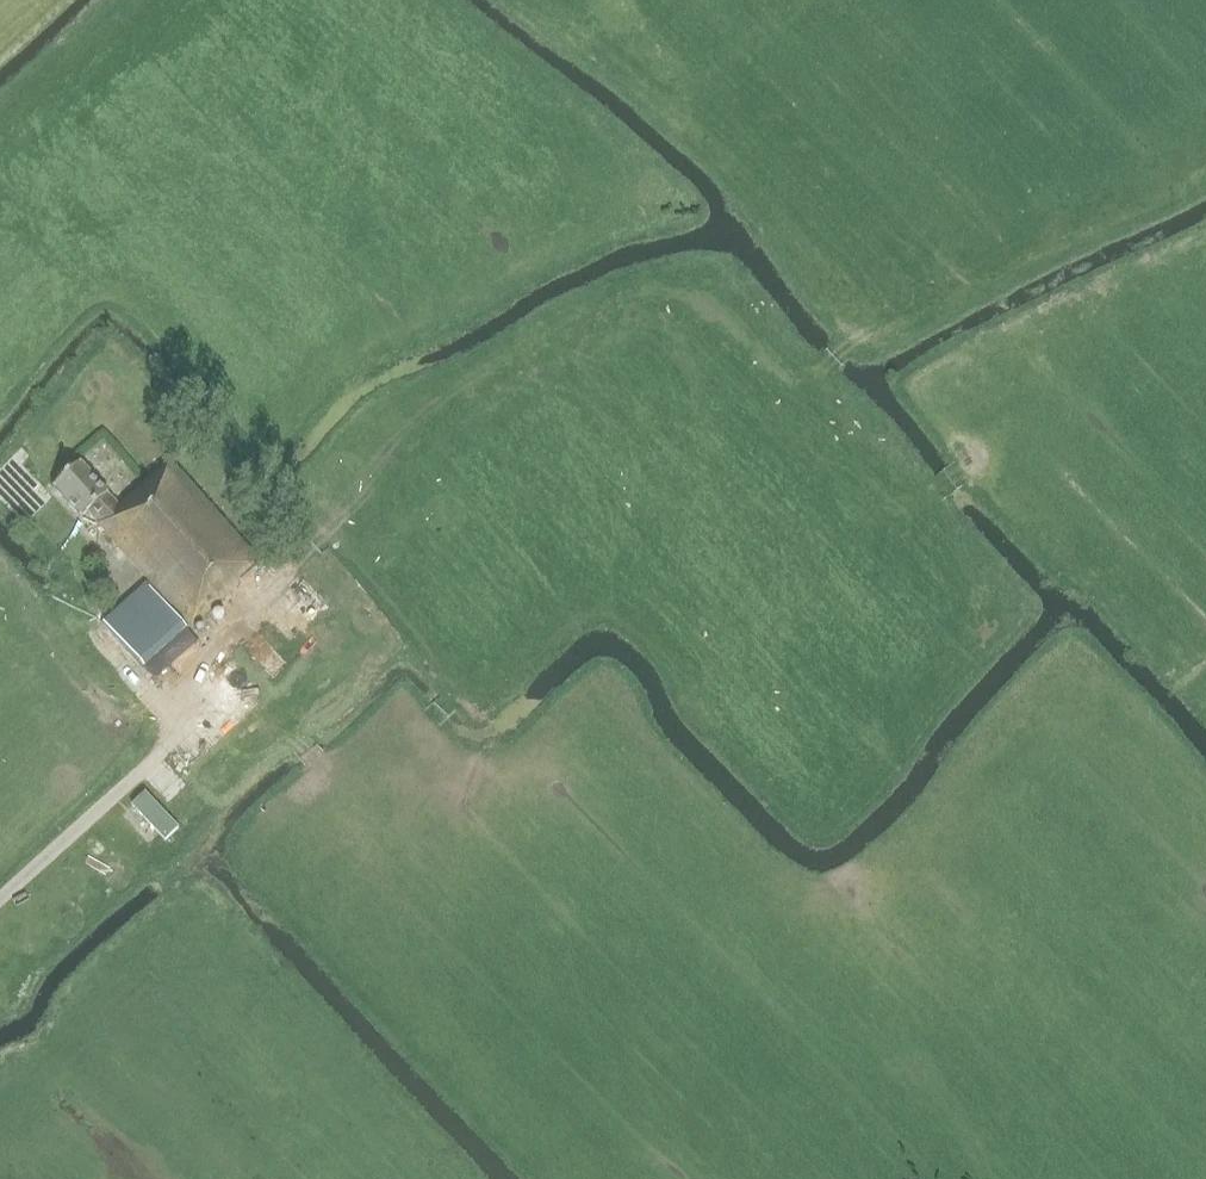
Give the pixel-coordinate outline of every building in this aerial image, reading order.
[(100,523),(98,525),(149,582),(102,624),(125,650),(172,607),(192,628),(263,565),(169,461),(119,506),(108,494),(109,493),(81,462),(53,487),(81,518),(89,511),(100,523)]
